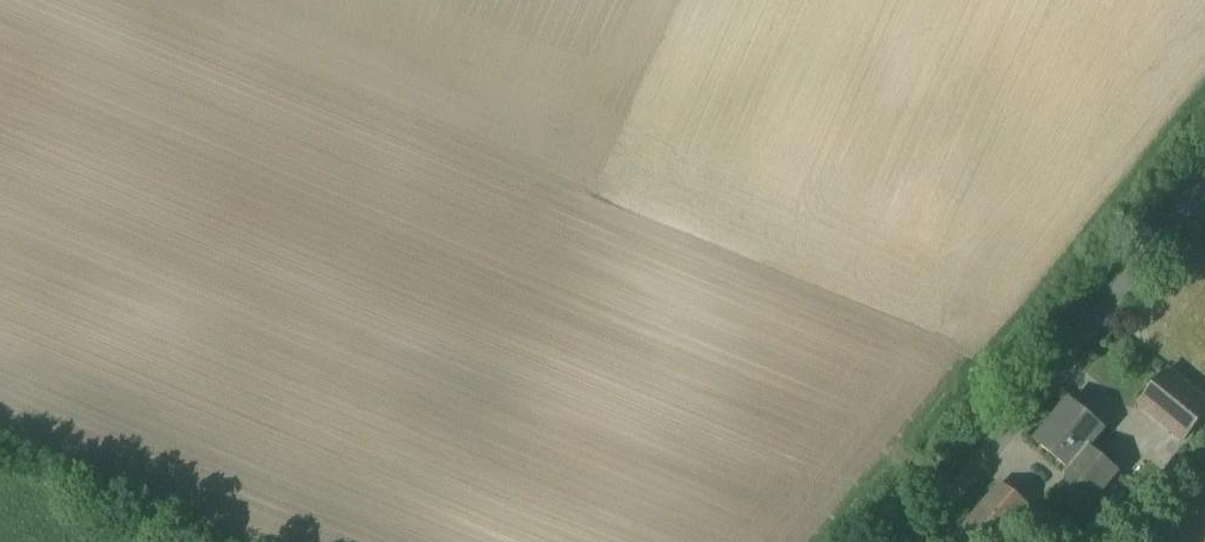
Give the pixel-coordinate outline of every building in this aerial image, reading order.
[(1128,412),(1177,450),(1204,413),(1204,412),(1157,375),(1128,412)] [(1056,398),(1017,447),(1057,478),(1046,492),(1078,517),(1112,475),(1082,452),(1098,432),(1056,398)] [(993,488),(949,541),(950,541),(999,541),(1023,512),(993,488)]
